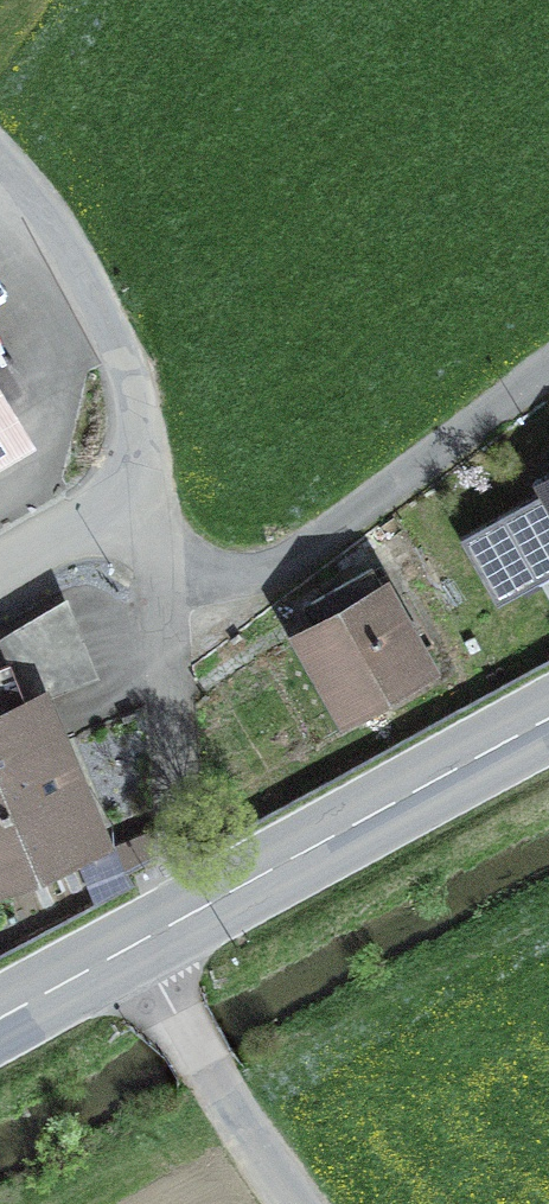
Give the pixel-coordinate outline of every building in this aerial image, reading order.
[(11,416),(0,398),(0,423),(11,416)] [(303,638),(345,712),(428,665),(374,570),(313,604),(325,626),(303,638)] [(88,839),(8,660),(0,664),(0,877),(88,839)]
